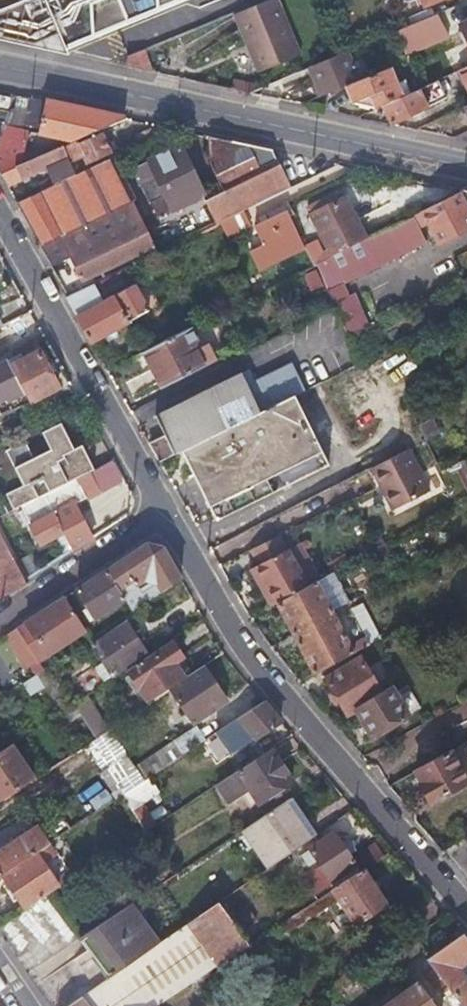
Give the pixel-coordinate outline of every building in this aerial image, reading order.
[(53,50),(176,0),(0,0),(0,39),(53,50)] [(245,46),(251,43),(264,71),(300,56),(276,0),(263,0),(231,13),(245,46)] [(397,31),(402,41),(406,52),(446,34),(436,13),(397,31)] [(466,39),(466,41),(466,19),(458,23),(466,39)] [(257,74),(264,71),(251,43),(245,46),(257,74)] [(153,70),(146,50),(129,57),(127,66),(153,70)] [(344,88),(360,81),(347,52),(310,69),(324,97),(344,88)] [(458,69),(466,88),(466,65),(458,69)] [(389,67),(360,81),(344,88),(351,105),(375,108),(381,105),(403,95),(389,67)] [(254,94),(269,97),(285,100),(306,89),(300,73),(267,88),(254,94)] [(438,79),(403,95),(381,105),(385,114),(389,123),(391,123),(446,96),(438,79)] [(238,81),(236,90),(254,94),(267,88),(238,81)] [(71,139),(75,138),(120,117),(31,97),(25,128),(1,122),(0,127),(0,144),(1,145),(0,146),(0,173),(39,154),(23,145),(27,129),(49,134),(71,139)] [(23,145),(39,154),(61,145),(71,139),(49,134),(27,129),(23,145)] [(61,145),(75,175),(90,169),(88,164),(112,153),(100,131),(77,142),(75,138),(71,139),(61,145)] [(212,165),(222,187),(235,215),(246,210),(290,189),(271,149),(210,136),(212,165)] [(39,154),(0,173),(0,175),(6,187),(61,161),(66,172),(49,180),(52,186),(75,175),(61,145),(39,154)] [(157,216),(143,223),(157,252),(219,222),(235,215),(222,187),(203,195),(180,146),(134,167),(157,216)] [(75,175),(52,186),(15,203),(39,246),(132,200),(136,197),(117,156),(90,169),(75,175)] [(419,230),(427,246),(466,225),(466,191),(462,190),(411,215),(415,221),(419,230)] [(367,236),(356,215),(345,194),(309,211),(331,254),(367,236)] [(143,223),(132,200),(39,246),(66,296),(63,297),(89,341),(146,308),(123,268),(157,252),(143,223)] [(253,224),(246,210),(235,215),(219,222),(226,236),(248,226),(253,224)] [(248,226),(252,235),(257,244),(245,250),(253,269),(302,247),(283,210),(253,224),(248,226)] [(409,224),(415,221),(411,215),(367,236),(331,254),(319,260),(310,264),(317,279),(322,290),(419,244),(409,224)] [(312,246),(303,250),(310,264),(319,260),(312,246)] [(307,284),(317,279),(310,264),(300,269),(307,284)] [(333,312),(344,334),(354,329),(355,329),(345,306),(333,312)] [(160,388),(181,376),(202,365),(193,348),(200,345),(189,325),(140,350),(160,388)] [(344,334),(359,365),(370,360),(354,329),(344,334)] [(56,396),(54,392),(52,389),(56,386),(31,341),(13,351),(17,356),(5,363),(8,367),(23,394),(28,402),(34,399),(38,406),(56,396)] [(290,398),(297,395),(303,392),(289,364),(251,382),(245,371),(152,417),(161,433),(146,440),(158,461),(182,449),(290,398)] [(8,367),(0,372),(0,392),(6,403),(23,394),(8,367)] [(324,469),(290,398),(182,449),(217,520),(324,469)] [(425,440),(432,436),(439,433),(431,416),(417,422),(425,440)] [(73,450),(67,437),(61,425),(43,434),(51,451),(36,459),(27,442),(7,452),(23,486),(7,495),(15,511),(63,486),(88,474),(94,471),(81,446),(73,450)] [(429,489),(408,448),(371,466),(392,507),(429,489)] [(97,490),(88,474),(63,486),(72,502),(97,490)] [(63,532),(71,549),(92,536),(72,502),(29,525),(38,544),(63,532)] [(26,577),(0,526),(0,593),(26,577)] [(276,602),(307,584),(289,549),(282,534),(252,549),(260,564),(257,566),(276,602)] [(392,551),(385,539),(373,546),(380,558),(392,551)] [(149,574),(152,579),(155,583),(126,603),(130,611),(179,579),(161,547),(145,542),(104,568),(122,598),(136,589),(133,585),(149,574)] [(122,598),(104,568),(74,587),(95,618),(123,599),(122,598)] [(313,673),(353,652),(332,610),(348,602),(332,570),(307,584),(276,602),(313,673)] [(15,626),(38,661),(84,630),(63,595),(15,626)] [(145,653),(136,638),(126,623),(91,645),(110,676),(145,653)] [(38,661),(15,626),(2,635),(17,658),(19,657),(25,666),(28,664),(35,673),(43,668),(38,661)] [(351,643),(355,651),(369,643),(365,636),(351,643)] [(169,688),(183,678),(173,664),(181,659),(182,658),(172,643),(127,674),(146,703),(169,688)] [(191,673),(181,659),(173,664),(183,678),(191,673)] [(353,710),(381,693),(362,660),(326,680),(345,714),(353,710)] [(191,673),(183,678),(169,688),(192,722),(226,699),(202,665),(191,673)] [(61,691),(45,667),(43,668),(35,673),(51,698),(61,691)] [(391,688),(381,693),(353,710),(369,737),(407,714),(391,688)] [(87,707),(80,697),(71,703),(78,714),(87,707)] [(212,734),(226,755),(277,720),(261,701),(212,734)] [(71,703),(65,707),(60,711),(66,721),(78,714),(71,703)] [(207,737),(203,731),(199,726),(160,752),(167,764),(207,737)] [(15,791),(33,779),(10,744),(0,751),(0,801),(15,791)] [(90,751),(85,744),(48,769),(57,782),(78,768),(74,762),(90,751)] [(229,802),(240,795),(251,788),(261,803),(294,782),(272,749),(217,784),(229,802)] [(423,781),(422,782),(420,783),(430,802),(466,783),(450,751),(416,769),(423,781)] [(154,772),(126,791),(136,806),(146,799),(165,787),(154,772)] [(126,791),(117,797),(141,834),(150,828),(136,806),(126,791)] [(242,829),(255,847),(268,866),(315,833),(290,797),(242,829)] [(150,828),(160,821),(146,799),(136,806),(150,828)] [(48,844),(52,842),(40,825),(0,851),(0,876),(1,876),(48,844)] [(337,829),(319,840),(302,852),(308,862),(317,855),(324,865),(320,868),(326,877),(330,874),(338,885),(364,868),(354,854),(337,829)] [(444,852),(466,879),(466,840),(444,852)] [(373,843),(354,854),(364,868),(382,856),(373,843)] [(57,855),(48,844),(1,876),(24,910),(58,888),(53,881),(43,865),(57,855)] [(385,901),(364,868),(338,885),(314,900),(321,910),(338,898),(355,922),(385,901)] [(67,871),(53,881),(58,888),(72,879),(67,871)] [(231,901),(227,895),(220,900),(224,906),(231,901)] [(159,943),(112,975),(69,1005),(156,1005),(189,984),(243,947),(249,943),(224,906),(220,900),(159,943)] [(318,912),(321,910),(314,900),(311,902),(318,912)] [(112,975),(159,943),(130,903),(83,934),(112,975)] [(465,1005),(466,1005),(466,938),(462,932),(426,958),(433,966),(446,983),(465,1005)] [(252,960),(243,947),(189,984),(198,997),(252,960)] [(442,986),(446,983),(433,966),(425,972),(435,984),(438,981),(442,986)] [(382,1005),(437,1005),(417,979),(382,1005)]
